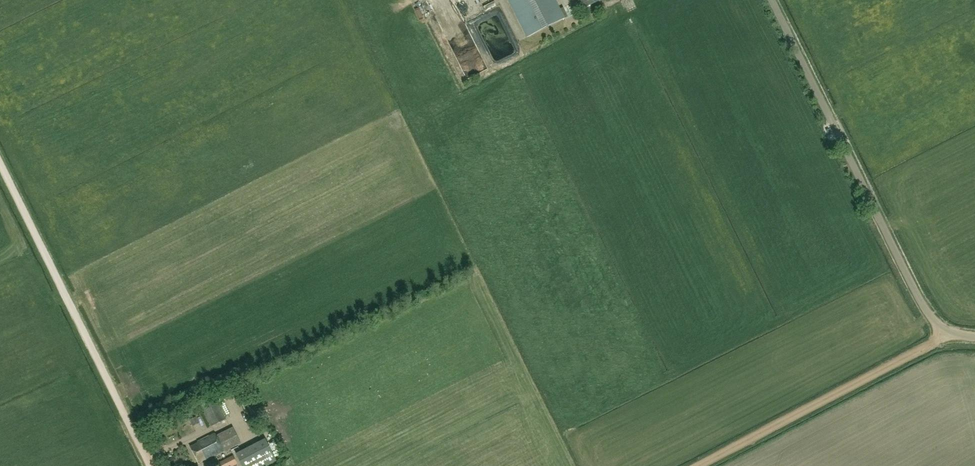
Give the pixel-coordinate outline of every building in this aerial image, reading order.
[(528,38),(566,19),(556,0),(509,0),(528,38)] [(579,12),(602,0),(573,0),(579,12)] [(227,419),(218,401),(202,408),(211,426),(227,419)] [(231,406),(235,414),(242,410),(238,403),(231,406)] [(241,444),(241,442),(233,427),(216,435),(217,436),(219,435),(220,438),(218,439),(225,452),(241,444)] [(225,452),(218,439),(220,438),(219,435),(217,436),(216,435),(216,434),(198,444),(199,445),(191,449),(199,464),(205,460),(206,462),(225,452)] [(236,454),(241,463),(242,465),(267,465),(277,461),(266,439),(263,441),(236,454)] [(237,465),(233,456),(218,463),(219,465),(234,465),(237,465)]
